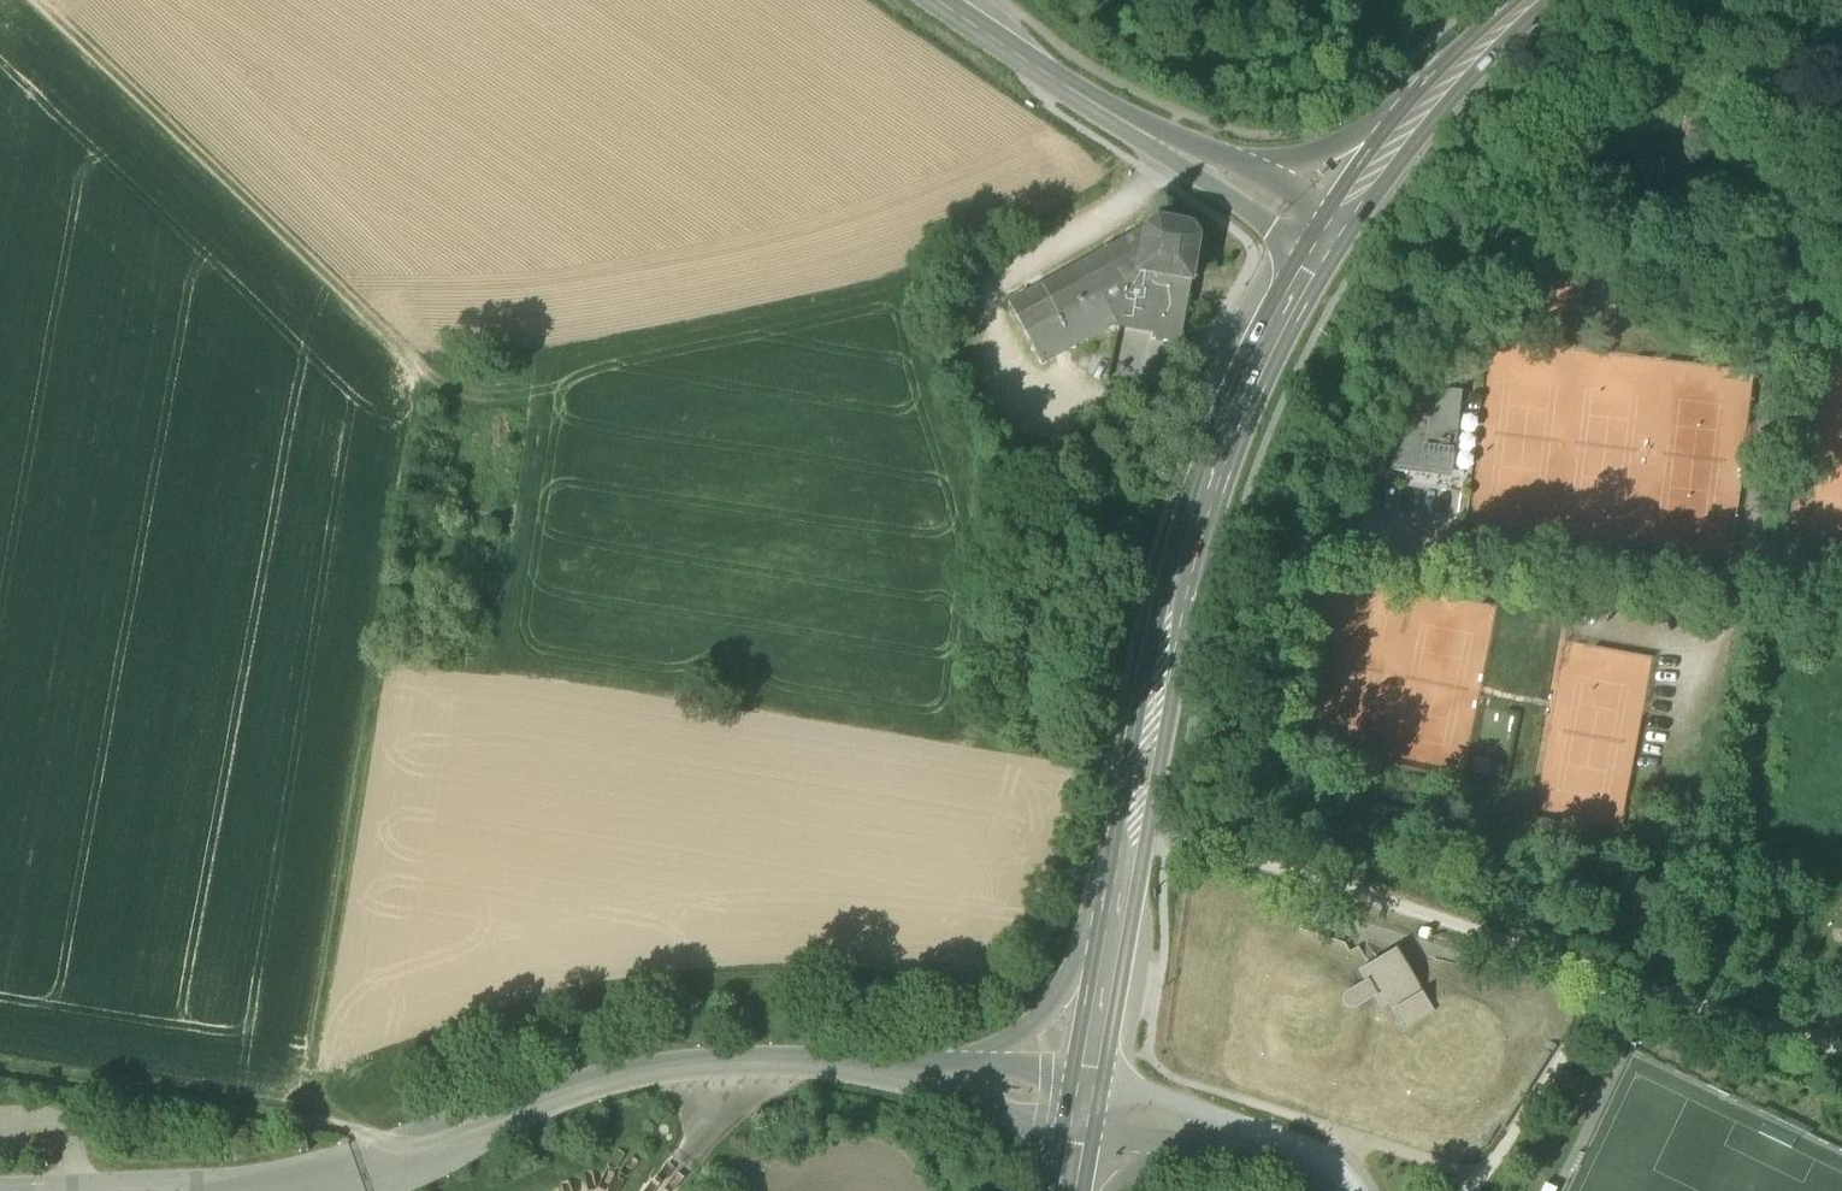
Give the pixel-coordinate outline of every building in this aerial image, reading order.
[(1640,176),(1644,185),(1666,174),(1647,133),(1638,137),(1631,123),(1602,137),(1624,183),(1640,176)] [(1140,272),(1192,282),(1200,238),(1188,225),(1159,220),(1149,225),(1140,272)] [(1010,303),(1027,334),(1140,272),(1149,225),(1010,303)] [(1582,307),(1580,269),(1543,271),(1545,309),(1582,307)] [(1179,333),(1183,334),(1192,282),(1140,272),(1027,334),(1042,364),(1118,323),(1155,330),(1154,340),(1178,344),(1179,333)] [(1403,466),(1435,470),(1440,434),(1447,436),(1452,403),(1457,403),(1459,390),(1398,381),(1386,463),(1403,466)] [(1463,492),(1475,406),(1457,403),(1452,403),(1447,436),(1440,434),(1435,470),(1403,466),(1401,483),(1463,492)] [(1361,471),(1373,474),(1381,447),(1368,444),(1361,471)] [(1347,1011),(1350,1014),(1355,1015),(1360,1012),(1362,1008),(1377,1001),(1383,1011),(1389,1008),(1418,991),(1398,956),(1362,976),(1369,987),(1348,1001),(1346,1005),(1347,1011)] [(1389,1008),(1396,1021),(1425,1005),(1418,991),(1389,1008)]
